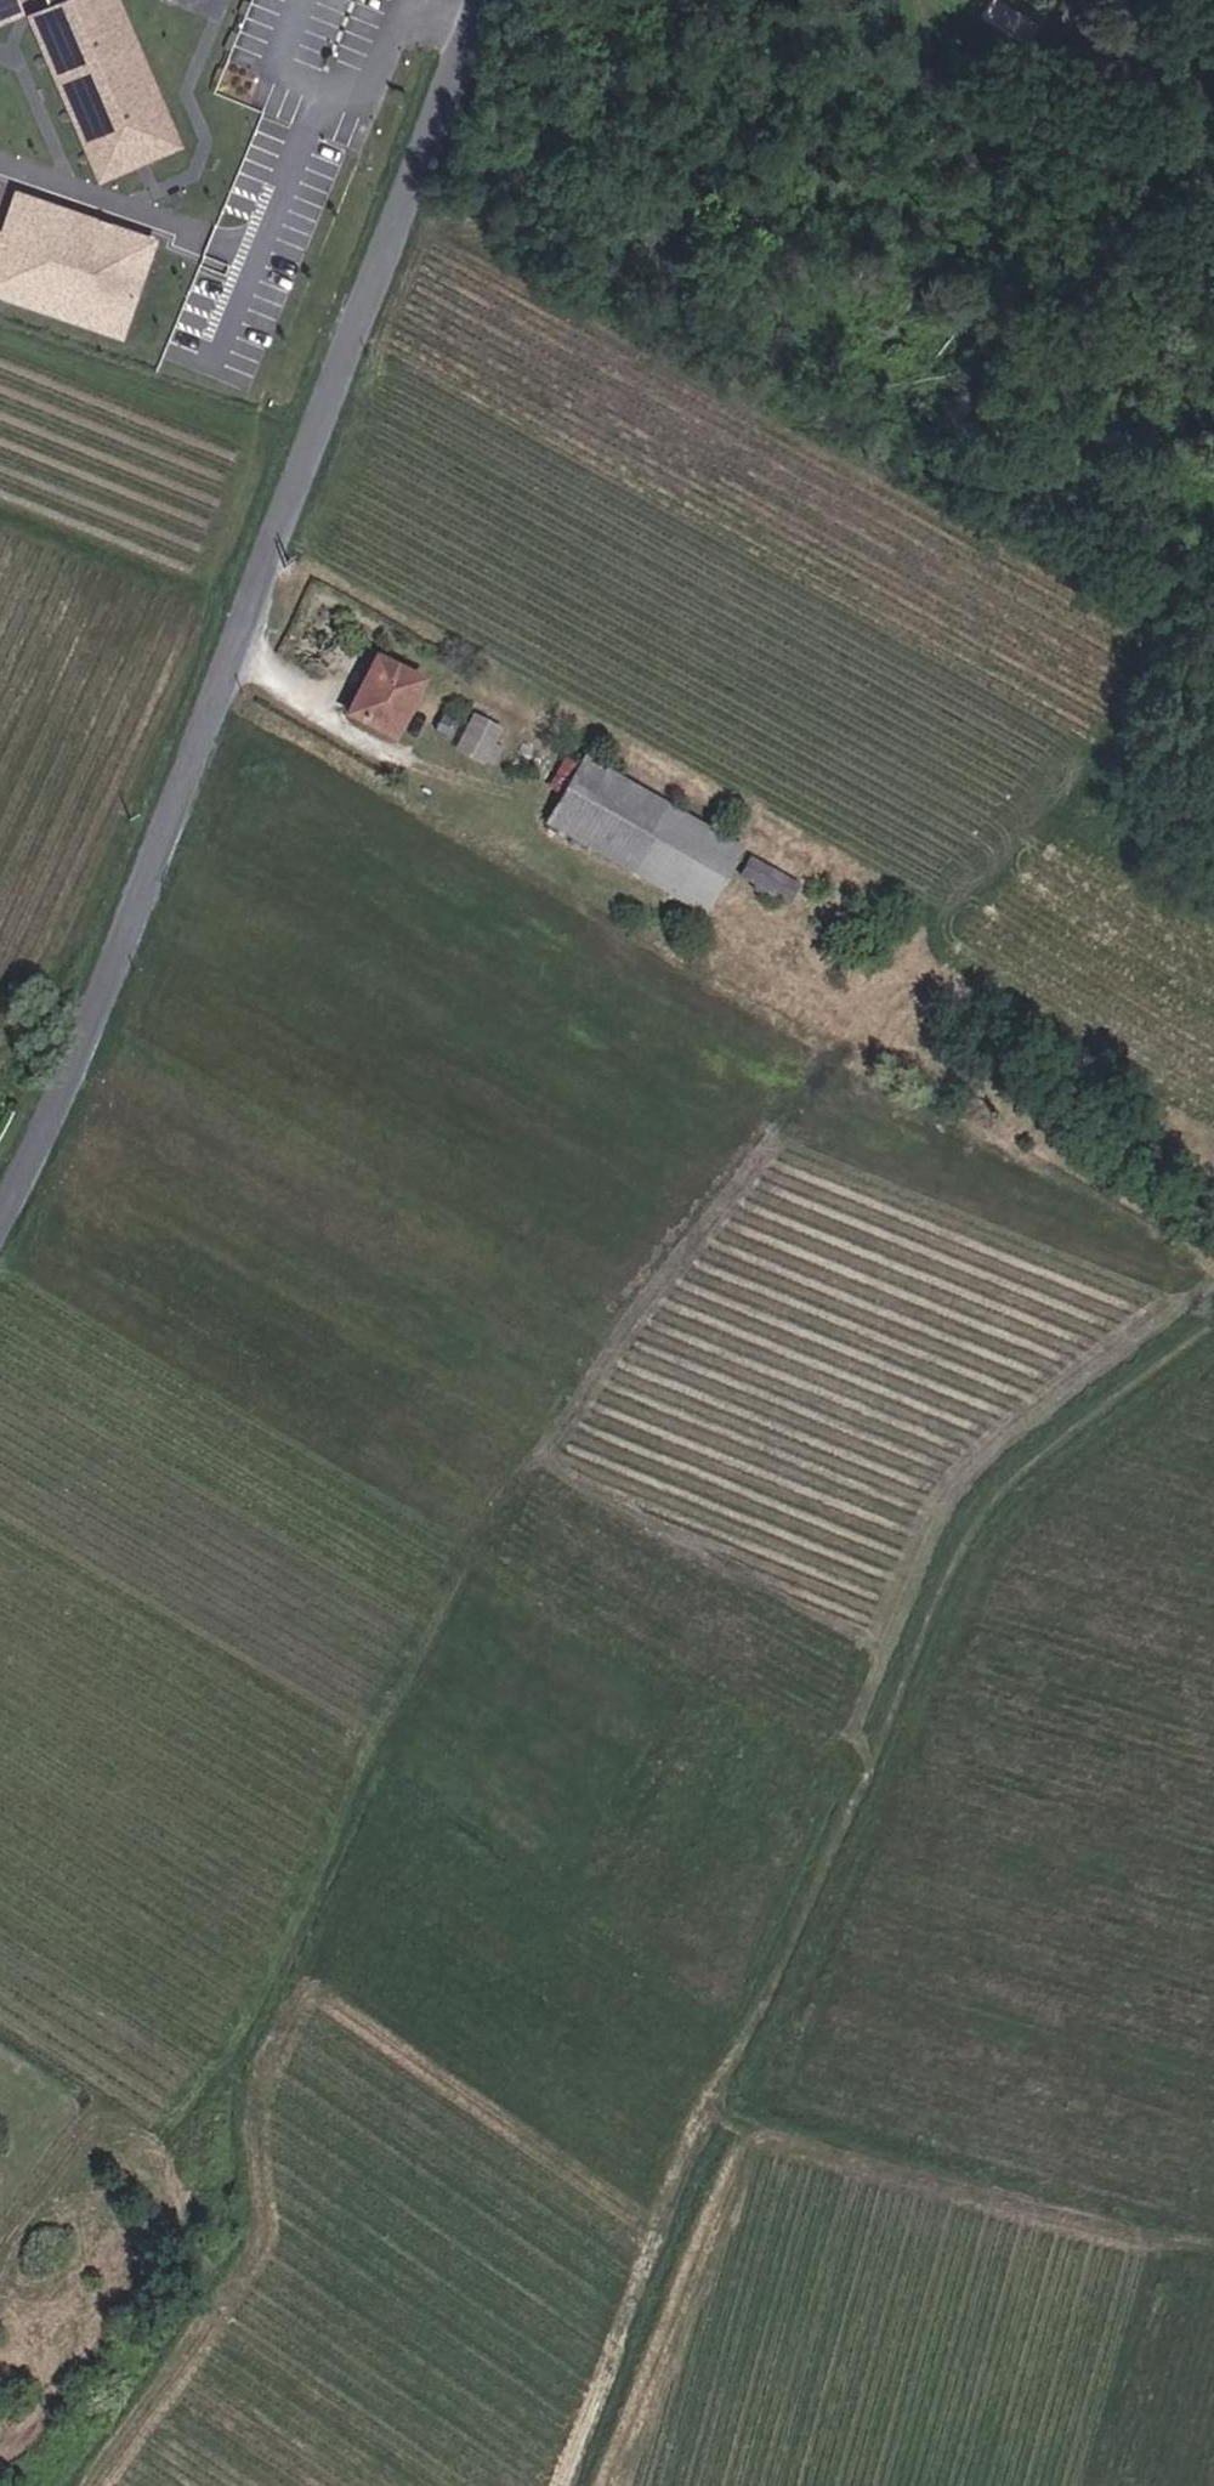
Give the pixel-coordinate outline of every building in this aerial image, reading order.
[(28,0),(87,167),(167,139),(118,0),(29,0),(28,0)] [(133,343),(169,235),(8,182),(0,206),(0,300),(133,343)] [(350,710),(394,734),(422,683),(378,659),(350,710)] [(503,730),(475,715),(457,748),(485,763),(503,730)] [(711,909),(743,850),(584,764),(553,820),(711,909)] [(801,883),(754,854),(740,877),(788,905),(801,883)] [(787,1032),(801,1036),(806,1021),(792,1016),(787,1032)]
